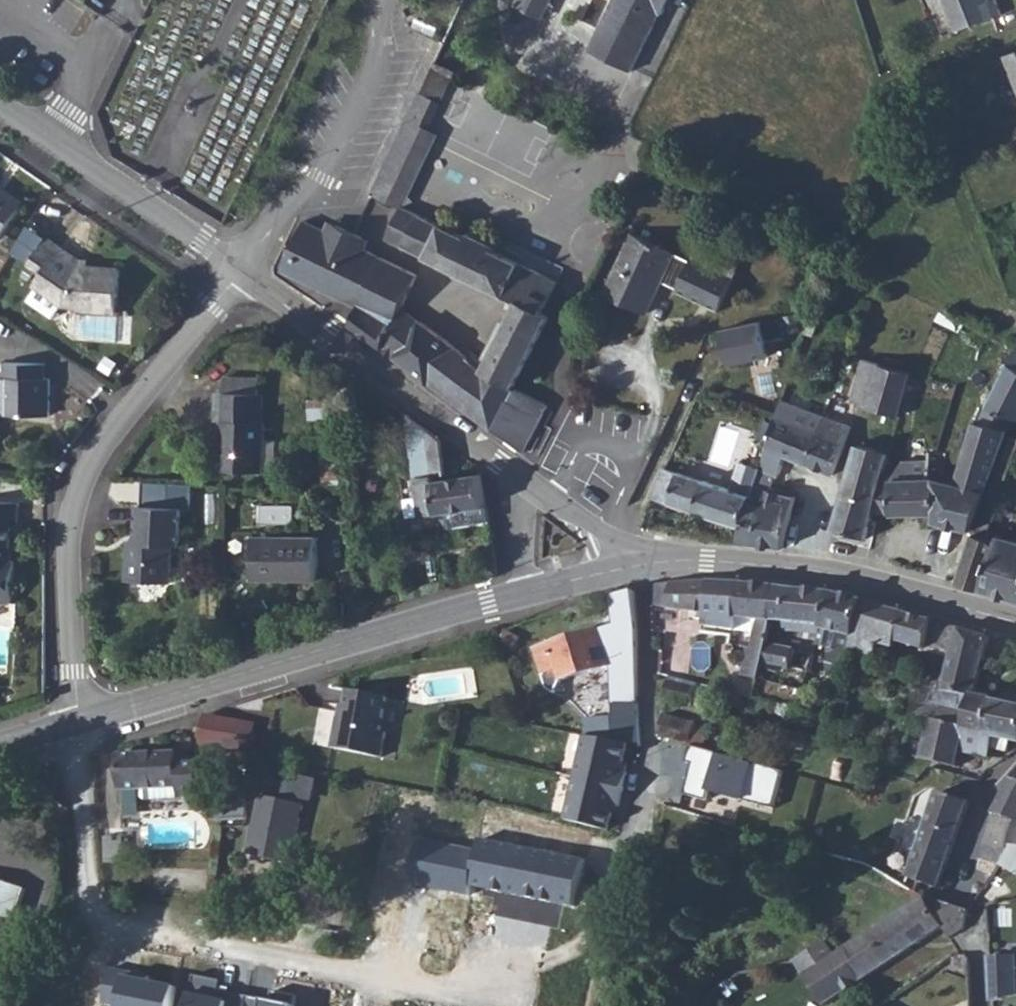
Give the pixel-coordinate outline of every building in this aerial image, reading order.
[(516,5),(542,18),(551,0),(518,0),(516,5)] [(589,51),(632,72),(660,13),(663,14),(670,0),(614,0),(589,51)] [(955,31),(1002,14),(997,0),(990,0),(989,0),(944,0),(955,31)] [(1006,55),(1015,82),(1015,52),(1006,55)] [(421,92),(441,102),(456,72),(435,61),(421,92)] [(441,102),(421,92),(406,123),(371,196),(400,209),(401,208),(403,209),(439,135),(427,130),(441,102)] [(23,207),(0,191),(0,239),(23,207)] [(400,209),(386,238),(427,259),(516,303),(485,366),(514,388),(514,389),(517,383),(550,317),(542,314),(555,285),(545,279),(532,273),(495,253),(497,249),(470,235),(467,240),(403,209),(401,208),(400,209)] [(282,268),(326,290),(360,307),(352,323),(383,346),(403,306),(417,278),(364,251),(357,248),(362,238),(337,226),(332,235),(326,232),(304,222),(282,268)] [(326,232),(332,235),(337,226),(330,222),(326,232)] [(16,253),(31,263),(47,239),(32,229),(16,253)] [(690,260),(634,234),(605,295),(646,314),(661,282),(677,289),(676,292),(718,312),(734,278),(733,277),(691,257),(690,260)] [(47,239),(31,263),(44,273),(35,285),(38,287),(28,301),(54,318),(64,305),(65,306),(75,306),(74,309),(118,313),(122,268),(91,266),(80,265),(61,252),(64,247),(49,237),(47,239)] [(357,248),(364,251),(369,241),(362,238),(357,248)] [(739,263),(698,244),(691,257),(733,277),(739,263)] [(64,247),(61,252),(80,265),(91,266),(91,260),(82,259),(64,247)] [(543,253),(532,273),(545,279),(555,259),(543,253)] [(424,321),(403,306),(383,346),(398,357),(424,321)] [(485,366),(424,321),(398,357),(424,377),(494,429),(502,413),(515,419),(521,406),(508,400),(514,389),(514,388),(485,366)] [(761,321),(722,330),(730,365),(769,357),(761,321)] [(987,405),(1015,417),(1015,418),(1015,350),(987,405)] [(869,404),(881,364),(865,359),(853,399),(869,404)] [(6,362),(6,379),(0,379),(0,415),(50,416),(50,378),(45,378),(46,363),(6,362)] [(881,364),(869,407),(900,415),(912,372),(881,364)] [(261,378),(226,377),(226,392),(218,392),(216,421),(223,421),(221,471),(265,472),(265,469),(277,470),(279,440),(266,439),(267,422),(264,422),(265,394),(260,394),(261,378)] [(508,400),(521,406),(527,394),(514,389),(508,400)] [(527,394),(521,406),(543,415),(548,403),(527,394)] [(310,399),(311,432),(323,431),(324,451),(312,452),(314,489),(344,490),(339,398),(310,399)] [(802,407),(783,399),(776,418),(795,425),(802,407)] [(980,424),(1009,433),(1015,418),(1015,417),(987,405),(981,423),(980,424)] [(502,413),(494,429),(526,452),(543,415),(521,406),(515,419),(502,413)] [(802,407),(795,425),(818,433),(819,434),(826,416),(802,407)] [(442,440),(406,414),(421,516),(486,506),(482,474),(435,480),(434,476),(446,474),(442,440)] [(818,433),(806,463),(835,475),(853,426),(826,416),(819,434),(818,433)] [(795,425),(776,418),(774,428),(770,442),(768,448),(786,455),(806,463),(818,433),(795,425)] [(939,522),(974,530),(1009,433),(980,424),(981,423),(976,421),(957,484),(938,480),(931,480),(931,460),(904,461),(890,480),(891,485),(892,486),(894,515),(939,514),(939,522)] [(770,442),(774,428),(762,424),(757,438),(770,442)] [(858,445),(844,492),(878,502),(883,483),(892,452),(859,445),(858,445)] [(786,455),(768,448),(763,466),(761,470),(776,476),(779,477),(786,455)] [(931,452),(931,460),(931,480),(938,480),(940,452),(931,452)] [(750,505),(758,481),(736,475),(732,489),(705,480),(704,481),(665,467),(652,498),(742,527),(750,505)] [(776,476),(761,470),(758,481),(750,505),(739,543),(784,548),(797,497),(772,490),(776,476)] [(994,481),(988,499),(997,502),(1004,484),(994,481)] [(878,502),(874,514),(894,515),(892,486),(891,485),(883,483),(878,502)] [(844,492),(834,529),(867,539),(874,514),(878,502),(844,492)] [(0,496),(0,597),(13,598),(16,555),(11,555),(13,517),(20,517),(20,497),(0,496)] [(184,508),(138,505),(136,543),(129,542),(127,580),(172,583),(174,546),(181,546),(184,508)] [(984,509),(958,584),(969,587),(988,537),(997,514),(984,509)] [(982,590),(1003,596),(1015,543),(1015,539),(1000,535),(997,541),(982,590)] [(319,536),(255,536),(255,580),(319,580),(319,536)] [(969,587),(982,590),(997,541),(988,537),(969,587)] [(1003,596),(1015,600),(1015,543),(1003,596)] [(674,585),(670,608),(709,613),(710,583),(674,585)] [(710,583),(709,613),(739,617),(742,583),(722,583),(710,583)] [(746,583),(742,583),(739,617),(756,620),(755,632),(754,647),(767,650),(768,646),(771,622),(775,586),(746,583)] [(653,585),(655,606),(670,608),(674,585),(653,585)] [(831,592),(775,586),(771,622),(785,622),(785,631),(821,637),(822,632),(831,592)] [(634,592),(614,597),(617,633),(638,629),(634,592)] [(864,602),(831,592),(822,632),(855,639),(864,602)] [(895,610),(864,602),(855,639),(852,652),(851,659),(876,662),(881,644),(897,648),(898,642),(927,650),(935,621),(895,610)] [(739,617),(709,613),(709,628),(738,629),(739,617)] [(739,617),(738,629),(755,632),(756,620),(739,617)] [(990,637),(935,621),(927,650),(953,658),(943,706),(948,708),(970,713),(974,694),(977,695),(990,637)] [(602,631),(537,650),(544,675),(559,670),(566,695),(587,689),(582,676),(613,666),(602,631)] [(855,639),(822,632),(821,637),(818,645),(839,650),(852,652),(855,639)] [(795,651),(768,646),(767,650),(765,666),(793,670),(795,651)] [(746,676),(762,681),(765,666),(767,650),(754,647),(753,652),(749,652),(746,676)] [(851,659),(852,652),(839,650),(833,654),(830,664),(834,665),(833,672),(843,674),(844,667),(849,667),(851,659)] [(670,681),(666,700),(695,707),(696,701),(708,705),(711,691),(670,681)] [(389,698),(351,691),(349,707),(347,720),(341,719),(337,752),(383,759),(388,734),(383,733),(389,698)] [(989,734),(996,700),(977,695),(974,694),(970,713),(948,708),(948,717),(936,716),(934,707),(926,705),(922,720),(938,724),(938,723),(989,734)] [(996,700),(989,734),(1003,738),(1015,741),(1015,704),(996,700)] [(629,744),(641,747),(638,703),(614,705),(615,718),(585,719),(586,736),(629,744)] [(698,715),(664,707),(661,714),(664,715),(660,735),(705,746),(708,733),(695,729),(698,715)] [(257,724),(207,716),(203,744),(254,754),(257,724)] [(1003,738),(989,734),(938,723),(938,724),(929,763),(966,772),(967,770),(983,775),(984,773),(989,774),(993,757),(1000,759),(1003,749),(1001,748),(1003,738)] [(586,736),(585,736),(575,778),(625,790),(628,773),(623,772),(625,763),(629,744),(586,736)] [(1003,738),(1001,748),(1003,749),(1015,752),(1015,741),(1003,738)] [(693,764),(699,766),(697,773),(691,772),(684,795),(707,801),(710,792),(775,809),(785,772),(691,746),(687,763),(693,764)] [(179,753),(119,756),(122,791),(125,791),(140,790),(144,790),(182,788),(182,799),(203,799),(203,809),(217,822),(249,820),(248,788),(215,790),(214,762),(180,765),(179,753)] [(693,764),(691,772),(697,773),(699,766),(693,764)] [(625,790),(575,778),(565,820),(609,830),(613,813),(615,805),(621,806),(625,790)] [(995,813),(1015,821),(1015,779),(1014,778),(1013,779),(995,813)] [(147,801),(182,799),(182,788),(144,790),(144,798),(147,801)] [(141,817),(140,790),(125,791),(126,817),(141,817)] [(938,794),(905,885),(917,892),(921,882),(939,888),(970,802),(942,792),(938,794)] [(304,807),(263,799),(251,855),(292,864),(304,807)] [(995,813),(980,858),(1001,864),(1011,841),(1015,829),(1015,821),(995,813)] [(618,839),(604,837),(602,850),(616,853),(618,839)] [(472,886),(479,850),(422,839),(413,886),(470,897),(472,886)] [(472,886),(575,907),(586,861),(481,840),(479,850),(472,886)] [(1001,864),(1015,874),(1015,843),(1011,841),(1001,864)] [(5,918),(17,922),(28,892),(0,882),(0,933),(5,918)] [(970,911),(926,897),(842,952),(861,982),(944,927),(950,938),(966,929),(970,911)] [(837,956),(827,941),(795,961),(824,1005),(861,982),(842,952),(837,956)] [(970,959),(968,956),(954,955),(954,969),(971,970),(970,959)] [(990,959),(992,1002),(1015,996),(1015,958),(990,959)] [(112,969),(105,1004),(113,1005),(174,1005),(178,988),(150,982),(128,978),(129,973),(112,969)] [(129,973),(128,978),(150,982),(151,977),(129,973)] [(221,991),(223,981),(195,976),(189,1005),(246,1005),(248,996),(221,991)] [(246,1005),(296,1005),(298,997),(274,992),(272,1002),(248,996),(246,1005)] [(897,994),(884,1002),(887,1005),(898,1005),(903,1003),(897,994)]
